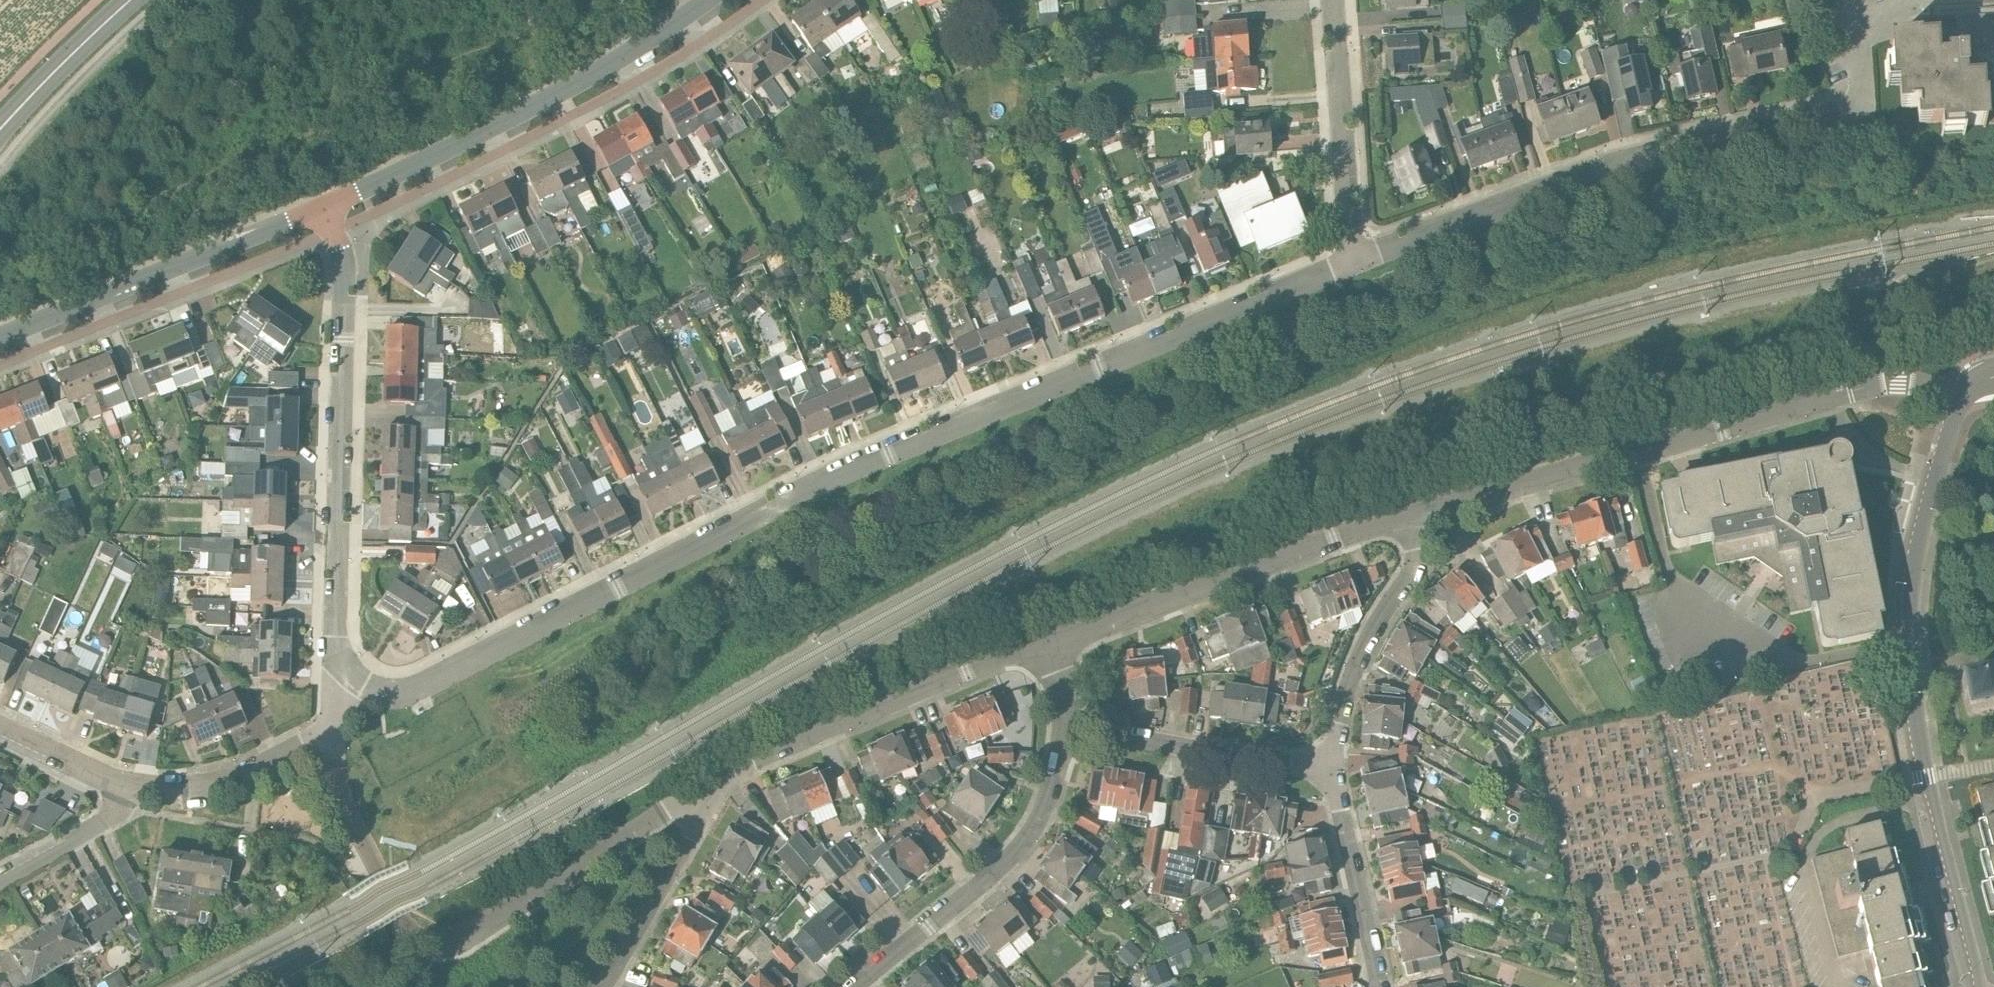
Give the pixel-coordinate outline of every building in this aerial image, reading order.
[(860,18),(848,0),(823,0),(816,5),(837,34),(844,46),(868,30),(861,20),(860,18)] [(1196,16),(1194,0),(1190,0),(1162,3),(1164,19),(1196,16)] [(1428,7),(1428,0),(1384,0),(1385,10),(1416,7),(1416,8),(1428,7)] [(1536,0),(1525,0),(1525,11),(1537,11),(1536,0)] [(1833,3),(1831,0),(1808,0),(1813,11),(1827,6),(1829,5),(1833,3)] [(1443,19),(1466,17),(1465,4),(1442,6),(1443,19)] [(824,44),(837,34),(816,5),(792,22),(815,54),(806,61),(818,77),(819,79),(829,73),(820,61),(831,53),(824,44)] [(891,63),(902,54),(873,12),(861,20),(868,30),(891,63)] [(1058,13),(1041,14),(1042,29),(1059,28),(1058,13)] [(1956,17),(1957,38),(1938,39),(1939,60),(1947,59),(1947,54),(1967,53),(1968,81),(1983,80),(1986,124),(1993,124),(1993,14),(1956,17)] [(1196,16),(1164,19),(1166,35),(1197,32),(1196,16)] [(1466,17),(1443,19),(1443,32),(1467,30),(1466,17)] [(1024,34),(1020,23),(1012,25),(1016,36),(1024,34)] [(1195,59),(1248,54),(1245,25),(1213,27),(1203,28),(1204,35),(1193,36),(1195,59)] [(1715,95),(1707,62),(1719,59),(1712,26),(1690,31),(1695,51),(1668,57),(1672,76),(1682,74),(1688,102),(1715,95)] [(1389,76),(1400,75),(1400,69),(1420,68),(1418,44),(1430,44),(1429,32),(1407,33),(1407,40),(1388,41),(1389,76)] [(1780,48),(1777,34),(1740,43),(1739,38),(1734,39),(1736,46),(1729,48),(1738,79),(1785,68),(1784,64),(1786,63),(1782,48),(1780,48)] [(751,51),(787,100),(796,93),(783,74),(794,66),(773,36),(767,40),(762,40),(756,44),(755,49),(751,51)] [(1939,60),(1938,39),(1893,42),(1894,63),(1885,64),(1887,87),(1900,87),(1902,108),(1918,107),(1919,124),(1941,122),(1942,136),(1965,135),(1965,126),(1986,124),(1983,80),(1968,81),(1967,53),(1947,54),(1947,59),(1939,60)] [(1589,79),(1604,74),(1596,48),(1580,54),(1589,79)] [(1629,62),(1626,48),(1603,53),(1613,103),(1626,99),(1630,114),(1651,110),(1647,93),(1664,90),(1661,78),(1649,80),(1644,59),(1629,62)] [(778,107),(787,100),(751,51),(750,52),(744,53),(738,57),(737,62),(730,67),(752,97),(763,88),(767,94),(768,93),(778,107)] [(1248,54),(1195,59),(1195,60),(1192,60),(1193,71),(1216,69),(1218,93),(1225,93),(1225,97),(1240,96),(1240,90),(1255,89),(1254,70),(1249,70),(1248,54)] [(1509,61),(1510,68),(1520,102),(1520,104),(1536,100),(1524,57),(1509,61)] [(807,85),(818,77),(806,61),(795,68),(807,85)] [(1505,106),(1520,102),(1510,68),(1499,71),(1501,78),(1498,79),(1505,106)] [(930,77),(928,74),(925,72),(921,74),(919,77),(921,81),(925,83),(928,81),(930,77)] [(712,83),(724,103),(734,96),(722,77),(712,83)] [(682,91),(711,141),(719,136),(712,123),(723,117),(717,107),(720,105),(704,79),(702,80),(698,79),(694,82),(692,86),(682,91)] [(1429,86),(1437,111),(1449,107),(1441,85),(1429,86)] [(1448,146),(1437,111),(1429,86),(1392,89),(1393,101),(1414,101),(1431,151),(1448,146)] [(716,148),(711,141),(682,91),(672,97),(669,96),(664,99),(663,103),(661,104),(676,131),(686,125),(692,135),(696,133),(708,153),(716,148)] [(1563,100),(1574,133),(1575,132),(1576,134),(1587,130),(1587,128),(1598,124),(1598,123),(1605,121),(1600,107),(1593,109),(1587,91),(1563,100)] [(1185,121),(1214,119),(1211,92),(1184,94),(1185,121)] [(754,124),(765,117),(753,99),(742,106),(754,124)] [(1573,133),(1574,133),(1563,100),(1536,109),(1543,127),(1538,128),(1543,142),(1550,140),(1550,141),(1562,137),(1562,139),(1574,135),(1573,133)] [(952,117),(947,105),(938,109),(942,121),(952,117)] [(1483,131),(1494,162),(1497,161),(1497,163),(1507,160),(1506,157),(1518,153),(1511,133),(1518,130),(1512,113),(1500,118),(1498,114),(1481,120),(1483,131)] [(653,144),(637,117),(615,130),(646,181),(654,177),(650,170),(662,163),(675,183),(684,177),(666,145),(656,151),(653,144)] [(1493,162),(1494,162),(1483,131),(1481,120),(1480,121),(1481,124),(1465,130),(1463,123),(1450,128),(1461,159),(1466,157),(1471,170),(1483,166),(1484,168),(1494,165),(1493,162)] [(957,132),(954,123),(948,126),(951,134),(957,132)] [(1236,156),(1271,153),(1269,125),(1234,128),(1235,139),(1224,140),(1225,157),(1236,156)] [(1069,139),(1064,127),(1051,132),(1056,144),(1069,139)] [(636,183),(644,179),(615,130),(594,142),(616,179),(629,171),(636,183)] [(1109,137),(1105,130),(1095,135),(1099,144),(1107,140),(1109,137)] [(669,148),(683,172),(696,164),(682,140),(669,148)] [(984,159),(979,148),(969,153),(973,163),(984,159)] [(1416,194),(1427,190),(1426,188),(1434,185),(1430,173),(1433,172),(1424,150),(1395,161),(1408,195),(1415,192),(1416,194)] [(549,165),(570,204),(575,216),(582,229),(591,224),(578,197),(590,191),(586,181),(572,154),(569,155),(566,154),(561,156),(559,160),(549,165)] [(567,210),(570,204),(549,165),(539,170),(535,169),(531,172),(529,175),(527,176),(542,208),(545,213),(555,216),(567,210)] [(1169,184),(1163,170),(1152,174),(1158,189),(1169,184)] [(1259,251),(1277,244),(1307,232),(1294,200),(1275,207),(1262,175),(1251,180),(1221,192),(1244,248),(1256,243),(1257,248),(1259,251)] [(481,199),(503,241),(512,236),(526,229),(505,187),(481,199)] [(968,210),(962,194),(947,200),(953,215),(968,210)] [(1161,201),(1170,222),(1186,216),(1177,194),(1161,201)] [(507,249),(503,241),(481,199),(459,209),(468,228),(458,233),(471,257),(496,245),(500,253),(507,249)] [(1172,229),(1170,222),(1161,201),(1149,207),(1164,244),(1153,249),(1152,245),(1137,251),(1143,264),(1156,295),(1180,285),(1175,273),(1188,268),(1172,229)] [(920,204),(911,208),(915,217),(924,214),(920,204)] [(640,254),(654,246),(632,206),(618,214),(640,254)] [(1133,304),(1156,295),(1135,246),(1115,254),(1096,207),(1080,214),(1094,249),(1103,272),(1113,295),(1126,290),(1133,304)] [(1232,238),(1221,212),(1212,215),(1210,219),(1212,224),(1203,227),(1199,224),(1198,220),(1186,225),(1193,241),(1192,241),(1205,273),(1211,270),(1212,272),(1220,269),(1220,267),(1229,263),(1221,243),(1232,238)] [(536,224),(549,249),(561,243),(549,218),(536,224)] [(855,236),(849,223),(835,230),(841,243),(855,236)] [(538,255),(549,249),(536,224),(525,230),(538,255)] [(402,253),(450,283),(462,290),(467,283),(445,269),(454,255),(444,249),(451,238),(431,225),(424,236),(416,231),(402,253)] [(751,260),(746,249),(737,253),(742,264),(751,260)] [(1093,276),(1103,272),(1094,249),(1083,253),(1093,276)] [(445,291),(450,283),(402,253),(389,274),(425,297),(433,283),(445,291)] [(919,254),(909,258),(914,272),(925,268),(919,254)] [(1026,266),(1023,258),(1012,262),(1027,298),(1040,292),(1029,265),(1026,266)] [(1064,283),(1061,276),(1054,260),(1043,264),(1055,293),(1044,298),(1059,335),(1082,326),(1064,283)] [(806,276),(811,269),(807,261),(798,261),(794,268),(797,275),(806,276)] [(795,279),(788,264),(774,270),(781,285),(795,279)] [(1064,283),(1082,326),(1105,317),(1089,278),(1076,284),(1071,272),(1061,276),(1064,283)] [(1001,328),(1012,354),(1035,344),(1019,306),(1009,310),(1003,295),(999,297),(992,280),(982,284),(985,291),(995,315),(1000,325),(1001,328)] [(718,304),(720,309),(726,305),(719,291),(709,297),(714,306),(718,304)] [(995,315),(985,291),(977,294),(987,319),(995,315)] [(760,306),(749,296),(739,306),(750,316),(760,306)] [(690,306),(698,320),(716,311),(709,297),(690,306)] [(253,349),(277,315),(253,298),(241,317),(239,315),(228,331),(236,337),(233,341),(250,353),(253,349)] [(500,320),(492,301),(469,300),(468,319),(500,320)] [(988,364),(977,335),(963,302),(955,305),(964,328),(950,333),(955,344),(954,345),(965,373),(988,364)] [(689,324),(682,311),(670,318),(677,330),(689,324)] [(277,315),(253,349),(280,367),(289,353),(286,351),(301,331),(277,315)] [(443,356),(449,356),(451,356),(452,350),(444,350),(444,347),(437,346),(437,318),(403,317),(403,329),(388,329),(387,355),(443,356)] [(1001,328),(1000,325),(991,329),(977,335),(988,364),(1012,354),(1001,328)] [(901,339),(910,335),(906,326),(898,330),(901,339)] [(212,366),(205,346),(193,350),(184,327),(157,338),(168,367),(171,375),(199,364),(201,370),(212,366)] [(646,345),(641,335),(638,329),(617,340),(625,355),(633,351),(646,345)] [(868,353),(882,348),(875,329),(861,335),(868,353)] [(915,348),(910,335),(901,339),(907,352),(915,348)] [(171,375),(168,367),(157,338),(130,348),(139,372),(127,377),(136,401),(158,392),(155,385),(172,378),(171,375)] [(905,352),(907,352),(901,339),(892,342),(897,354),(883,360),(888,372),(887,372),(899,401),(903,399),(906,400),(911,398),(913,395),(923,391),(911,362),(910,363),(905,352)] [(212,366),(215,373),(226,369),(215,341),(205,346),(212,366)] [(525,349),(522,341),(515,344),(518,352),(525,349)] [(599,350),(606,364),(621,356),(614,342),(599,350)] [(911,362),(923,391),(932,387),(936,387),(941,385),(943,382),(946,381),(931,346),(917,352),(920,359),(911,362)] [(852,414),(855,419),(878,409),(862,369),(846,376),(836,352),(827,356),(837,380),(852,414)] [(448,364),(449,356),(443,356),(387,355),(386,378),(428,379),(429,364),(448,364)] [(84,367),(103,414),(108,428),(113,440),(122,437),(117,424),(112,411),(114,410),(113,408),(127,402),(121,385),(109,356),(84,367)] [(773,394),(787,387),(777,365),(774,359),(767,362),(770,368),(763,372),(773,394)] [(852,414),(837,380),(823,386),(813,364),(805,367),(808,373),(832,429),(855,419),(852,414)] [(91,419),(103,414),(84,367),(58,377),(67,400),(58,404),(69,428),(81,423),(73,405),(86,400),(88,405),(86,406),(91,419)] [(298,389),(298,373),(269,373),(269,389),(298,389)] [(808,438),(832,429),(808,373),(799,376),(806,393),(791,399),(808,438)] [(428,380),(428,379),(386,378),(386,404),(407,405),(406,416),(445,417),(446,389),(443,389),(443,381),(428,380)] [(222,389),(218,379),(209,382),(207,387),(210,393),(222,389)] [(714,388),(726,411),(728,410),(736,406),(724,382),(714,388)] [(32,443),(38,457),(39,457),(42,466),(53,461),(39,424),(36,425),(34,420),(51,414),(39,384),(13,395),(32,443)] [(266,429),(297,429),(297,401),(270,400),(270,389),(233,389),(229,399),(238,399),(237,409),(251,409),(250,428),(266,429)] [(572,391),(558,398),(567,416),(581,409),(572,391)] [(711,439),(722,434),(721,431),(712,412),(702,392),(691,398),(701,418),(710,437),(711,439)] [(38,457),(32,443),(13,395),(0,400),(0,434),(16,428),(18,433),(15,434),(27,462),(38,457)] [(736,407),(764,461),(787,449),(784,444),(795,439),(777,402),(752,415),(745,403),(736,407)] [(741,472),(764,461),(736,407),(729,411),(737,427),(722,435),(741,472)] [(604,449),(612,464),(621,481),(633,475),(607,424),(606,425),(601,414),(591,419),(605,448),(604,449)] [(444,431),(445,417),(406,416),(406,429),(385,429),(384,454),(441,455),(441,447),(429,447),(429,430),(444,431)] [(677,455),(697,495),(720,483),(700,446),(686,453),(669,421),(661,425),(672,444),(677,455)] [(297,456),(297,429),(266,429),(266,442),(246,442),(245,449),(225,448),(225,464),(239,464),(260,465),(261,455),(297,456)] [(531,461),(543,455),(534,438),(522,444),(531,461)] [(675,506),(697,495),(677,455),(672,444),(650,456),(675,506)] [(491,447),(490,456),(502,457),(507,449),(491,447)] [(602,469),(612,464),(604,449),(594,454),(602,469)] [(1849,471),(1851,465),(1851,460),(1850,458),(1847,454),(1845,453),(1843,452),(1840,451),(1836,451),(1831,452),(1830,454),(1827,457),(1781,466),(1780,463),(1679,483),(1680,488),(1662,492),(1672,542),(1673,545),(1676,547),(1680,548),(1712,541),(1717,565),(1755,558),(1784,577),(1792,615),(1816,610),(1822,641),(1823,644),(1826,646),(1828,647),(1831,647),(1881,637),(1877,619),(1882,618),(1861,516),(1858,517),(1849,471)] [(440,464),(441,455),(384,454),(383,479),(428,480),(428,463),(440,464)] [(15,486),(0,456),(0,489),(2,493),(15,486)] [(176,465),(173,457),(170,456),(167,457),(162,459),(166,469),(176,465)] [(586,497),(609,540),(631,528),(611,491),(597,498),(580,467),(585,464),(581,456),(569,462),(579,481),(586,497)] [(652,518),(675,506),(650,456),(642,460),(648,472),(635,479),(640,489),(638,490),(652,518)] [(224,502),(234,502),(285,503),(286,475),(260,474),(260,465),(239,464),(225,464),(225,476),(232,476),(232,488),(224,488),(224,502)] [(104,483),(98,467),(86,472),(92,487),(104,483)] [(509,490),(519,477),(506,467),(496,481),(509,490)] [(32,478),(28,468),(11,474),(24,502),(55,491),(51,481),(43,484),(42,481),(36,483),(34,478),(32,478)] [(427,496),(428,480),(383,479),(383,504),(439,505),(439,496),(427,496)] [(586,552),(609,540),(586,497),(579,481),(566,487),(577,508),(566,514),(586,552)] [(73,492),(63,496),(77,533),(87,530),(73,492)] [(542,521),(554,515),(542,493),(531,499),(542,521)] [(439,505),(449,505),(450,505),(450,494),(439,494),(439,496),(439,505)] [(1588,507),(1599,544),(1613,539),(1625,536),(1618,512),(1620,512),(1616,499),(1605,502),(1588,507)] [(55,517),(49,501),(34,506),(41,523),(55,517)] [(285,503),(234,502),(224,502),(224,512),(240,513),(240,526),(222,526),(221,539),(235,540),(248,540),(248,527),(253,527),(253,529),(285,530),(285,503)] [(449,505),(439,505),(383,504),(382,530),(390,530),(390,541),(411,542),(412,532),(426,532),(427,514),(449,515),(449,505)] [(488,524),(479,506),(467,523),(472,527),(482,527),(488,524)] [(1564,541),(1575,538),(1579,550),(1599,544),(1588,507),(1569,512),(1569,513),(1557,516),(1564,541)] [(521,535),(542,574),(564,563),(545,525),(530,532),(520,512),(512,516),(516,524),(521,535)] [(1525,569),(1527,574),(1544,565),(1552,561),(1552,560),(1553,560),(1536,526),(1526,532),(1525,530),(1510,538),(1525,569)] [(542,574),(521,535),(508,542),(502,531),(494,535),(520,585),(542,574)] [(496,597),(520,585),(494,535),(484,540),(490,551),(475,559),(479,566),(469,571),(482,596),(493,591),(496,597)] [(20,580),(33,555),(38,544),(23,537),(5,572),(20,580)] [(1508,584),(1527,574),(1525,569),(1510,538),(1491,548),(1491,549),(1482,554),(1494,577),(1502,573),(1508,584)] [(203,541),(202,551),(202,553),(209,553),(234,554),(234,549),(235,540),(221,539),(203,539),(203,541)] [(1628,546),(1627,546),(1627,547),(1634,572),(1647,568),(1649,568),(1642,542),(1628,546)] [(47,557),(51,548),(41,544),(38,552),(47,557)] [(411,602),(400,621),(422,635),(448,598),(456,585),(455,584),(463,570),(454,549),(447,547),(446,550),(445,550),(436,563),(438,564),(430,574),(411,602)] [(436,563),(445,550),(438,548),(406,547),(406,563),(436,563)] [(232,577),(283,579),(284,550),(252,549),(234,549),(234,554),(209,553),(208,572),(232,573),(232,577)] [(1566,569),(1567,569),(1574,566),(1569,553),(1561,556),(1566,569)] [(33,555),(20,580),(32,586),(40,570),(35,567),(40,558),(33,555)] [(1552,560),(1552,561),(1557,573),(1566,569),(1561,556),(1553,560),(1552,560)] [(1444,583),(1471,613),(1485,600),(1476,590),(1484,584),(1467,564),(1458,572),(1457,571),(1444,583)] [(1374,582),(1386,577),(1381,566),(1369,571),(1374,582)] [(411,602),(430,574),(423,569),(416,580),(403,571),(396,582),(395,582),(379,608),(400,621),(411,602)] [(1330,581),(1343,615),(1360,609),(1357,600),(1370,596),(1360,571),(1347,576),(1347,575),(1330,581)] [(282,606),(283,579),(232,577),(231,589),(246,590),(246,587),(251,587),(250,605),(282,606)] [(1324,622),(1343,615),(1330,581),(1311,588),(1312,591),(1303,594),(1313,624),(1324,621),(1324,622)] [(1454,627),(1471,613),(1444,583),(1429,596),(1430,597),(1422,604),(1438,623),(1445,617),(1454,627)] [(1501,598),(1517,620),(1525,614),(1528,612),(1527,610),(1517,596),(1512,590),(1501,598)] [(53,637),(68,603),(54,597),(40,631),(53,637)] [(1515,621),(1517,620),(1501,598),(1489,606),(1505,628),(1508,627),(1515,621)] [(205,612),(230,613),(230,600),(206,600),(205,612)] [(1254,665),(1255,667),(1270,661),(1272,660),(1263,634),(1273,630),(1264,607),(1254,611),(1253,610),(1236,616),(1254,665)] [(0,624),(0,681),(4,683),(20,647),(7,641),(19,614),(8,609),(6,614),(5,614),(0,624)] [(1285,628),(1299,623),(1295,610),(1281,615),(1285,628)] [(229,626),(230,613),(205,612),(205,624),(205,625),(229,626)] [(1393,639),(1427,659),(1437,643),(1427,637),(1432,628),(1410,614),(1404,624),(1403,623),(1393,639)] [(1525,614),(1517,620),(1521,626),(1530,620),(1525,614)] [(1229,655),(1237,674),(1252,668),(1255,667),(1254,665),(1236,616),(1218,623),(1218,625),(1207,629),(1211,639),(1206,641),(1214,661),(1229,655)] [(1285,628),(1289,639),(1290,639),(1303,634),(1299,623),(1285,628)] [(1546,644),(1560,636),(1553,623),(1539,631),(1546,644)] [(238,649),(291,651),(292,625),(260,624),(260,626),(252,626),(251,638),(217,637),(217,642),(226,646),(238,646),(238,649)] [(1446,633),(1455,643),(1461,637),(1451,626),(1445,632),(1446,633)] [(162,643),(162,631),(149,631),(149,637),(162,643)] [(1463,650),(1455,643),(1446,633),(1445,632),(1438,640),(1456,657),(1463,650)] [(1181,655),(1194,650),(1189,637),(1176,642),(1181,655)] [(1519,637),(1516,639),(1506,647),(1518,662),(1531,651),(1519,637)] [(1297,661),(1290,639),(1289,639),(1279,643),(1287,665),(1297,661)] [(1416,677),(1427,659),(1393,639),(1383,656),(1384,657),(1379,665),(1402,679),(1406,672),(1416,677)] [(1592,658),(1606,650),(1601,640),(1587,647),(1592,658)] [(290,680),(291,651),(238,649),(238,646),(226,646),(225,658),(237,664),(258,664),(258,679),(252,679),(252,676),(250,676),(250,689),(283,690),(284,680),(290,680)] [(1194,650),(1181,655),(1185,666),(1198,661),(1194,650)] [(48,702),(70,656),(59,651),(53,664),(49,662),(50,659),(41,655),(37,663),(36,663),(23,691),(48,702)] [(1129,684),(1165,680),(1163,660),(1154,661),(1153,651),(1126,654),(1127,665),(1129,684)] [(86,711),(98,683),(88,680),(92,673),(77,666),(80,660),(70,656),(48,702),(73,714),(76,707),(86,711)] [(1270,661),(1255,667),(1252,668),(1251,673),(1268,675),(1270,661)] [(1985,669),(1986,676),(1982,677),(1972,679),(1961,681),(1969,715),(1993,709),(1993,667),(1985,669)] [(206,700),(222,736),(247,724),(244,718),(253,714),(258,712),(249,692),(235,698),(234,695),(220,701),(206,668),(194,674),(206,700)] [(196,747),(222,736),(206,700),(194,674),(184,678),(199,711),(183,718),(196,747)] [(1642,676),(1629,683),(1635,694),(1648,687),(1642,676)] [(120,726),(135,680),(124,677),(120,690),(115,694),(107,692),(109,686),(98,683),(86,711),(96,715),(94,722),(120,729),(120,726)] [(1429,697),(1434,700),(1438,693),(1415,679),(1409,689),(1429,697)] [(120,726),(120,729),(147,737),(156,706),(141,702),(147,683),(135,680),(120,726)] [(1165,680),(1129,684),(1131,703),(1133,703),(1134,713),(1147,712),(1159,711),(1158,701),(1167,700),(1165,680)] [(1247,690),(1248,688),(1226,685),(1226,687),(1216,686),(1215,693),(1211,717),(1223,719),(1222,720),(1241,723),(1241,724),(1242,725),(1247,690)] [(1304,696),(1305,690),(1299,689),(1292,687),(1291,693),(1289,706),(1302,708),(1304,696)] [(1247,690),(1242,725),(1261,728),(1261,726),(1274,728),(1277,702),(1275,702),(1276,695),(1267,694),(1268,692),(1251,689),(1251,688),(1248,688),(1247,690)] [(1402,721),(1403,722),(1405,701),(1394,700),(1395,691),(1368,688),(1367,699),(1366,699),(1364,717),(1402,721)] [(1188,715),(1191,690),(1184,689),(1181,714),(1188,715)] [(1427,711),(1434,700),(1429,697),(1409,689),(1404,697),(1427,711)] [(1191,690),(1188,715),(1194,715),(1197,691),(1191,690)] [(988,737),(988,738),(1005,731),(1001,722),(1012,717),(1002,694),(991,699),(991,697),(974,704),(988,737)] [(969,746),(988,738),(988,737),(974,704),(956,712),(956,714),(946,719),(956,742),(965,738),(969,746)] [(1523,735),(1533,723),(1513,708),(1504,720),(1523,735)] [(1401,742),(1403,722),(1402,721),(1364,717),(1362,736),(1364,736),(1363,747),(1389,750),(1390,741),(1401,742)] [(899,774),(901,777),(919,769),(918,766),(927,762),(914,732),(904,736),(903,735),(886,742),(899,774)] [(934,751),(946,746),(941,734),(929,739),(934,751)] [(882,785),(901,777),(899,774),(886,742),(868,750),(869,751),(859,756),(869,780),(878,776),(882,785)] [(946,746),(934,751),(939,763),(951,757),(946,746)] [(1400,755),(1414,755),(1419,756),(1419,748),(1400,746),(1400,755)] [(1496,773),(1510,766),(1501,748),(1486,756),(1496,773)] [(1001,750),(1002,763),(1015,763),(1014,749),(1001,750)] [(989,764),(1002,763),(1001,750),(988,750),(989,764)] [(952,770),(963,766),(958,755),(948,759),(952,770)] [(1413,765),(1414,755),(1400,755),(1399,764),(1413,765)] [(1404,790),(1405,790),(1401,771),(1398,771),(1397,764),(1391,762),(1373,766),(1361,769),(1364,780),(1363,780),(1366,798),(1404,790)] [(963,790),(992,810),(1003,793),(1002,792),(1008,783),(986,768),(981,776),(973,771),(962,788),(963,790)] [(797,780),(813,815),(834,806),(833,804),(843,800),(839,792),(829,770),(818,775),(817,773),(800,781),(799,779),(797,780)] [(848,789),(860,783),(855,771),(843,777),(848,789)] [(1119,810),(1125,775),(1106,772),(1106,773),(1094,771),(1089,804),(1101,806),(1100,807),(1119,810)] [(1125,775),(1119,810),(1139,814),(1149,815),(1155,782),(1143,780),(1143,779),(1125,775)] [(812,816),(813,815),(797,780),(780,787),(781,789),(770,794),(780,817),(790,812),(794,821),(811,813),(812,816)] [(915,799),(929,790),(923,780),(909,789),(915,799)] [(860,783),(848,789),(853,800),(865,794),(860,783)] [(1976,789),(1982,808),(1985,819),(1978,821),(1980,827),(1985,844),(1987,851),(1980,853),(1983,863),(1988,881),(1989,881),(1981,884),(1986,900),(1990,915),(1993,914),(1993,784),(1976,789)] [(7,813),(15,796),(1,790),(2,788),(0,787),(0,810),(7,813)] [(982,825),(992,810),(963,790),(962,788),(946,812),(976,832),(981,824),(982,825)] [(1188,788),(1177,854),(1163,851),(1155,894),(1186,901),(1193,878),(1198,856),(1203,828),(1209,791),(1188,788)] [(938,802),(929,790),(918,798),(927,810),(938,802)] [(1409,810),(1405,790),(1404,790),(1366,798),(1368,805),(1370,817),(1372,816),(1374,828),(1409,820),(1407,810),(1409,810)] [(1242,834),(1254,836),(1262,837),(1268,799),(1249,796),(1249,797),(1237,795),(1231,831),(1242,833),(1242,834)] [(1268,799),(1262,837),(1281,840),(1282,830),(1293,832),(1297,805),(1286,803),(1286,802),(1268,799)] [(25,810),(21,819),(47,832),(68,811),(46,801),(39,817),(25,810)] [(916,803),(912,807),(917,813),(921,809),(916,803)] [(922,809),(917,814),(923,820),(928,816),(922,809)] [(1093,817),(1081,811),(1074,823),(1086,830),(1093,817)] [(935,835),(946,826),(937,815),(926,824),(935,835)] [(1411,826),(1425,823),(1423,815),(1410,818),(1411,826)] [(1105,824),(1093,817),(1086,830),(1098,836),(1105,824)] [(724,844),(756,862),(766,845),(758,841),(764,832),(741,818),(735,828),(734,827),(724,844)] [(30,834),(33,826),(21,820),(18,828),(30,834)] [(1425,823),(1411,826),(1414,836),(1427,833),(1425,823)] [(946,826),(935,835),(942,843),(952,835),(946,826)] [(1887,826),(1846,836),(1849,848),(1813,858),(1839,957),(1870,949),(1880,986),(1930,986),(1926,974),(1932,972),(1924,943),(1931,941),(1922,909),(1917,911),(1900,851),(1893,853),(1887,826)] [(1203,828),(1198,856),(1225,860),(1229,833),(1203,828)] [(1163,851),(1166,833),(1149,830),(1143,864),(1155,878),(1153,884),(1154,885),(1152,894),(1155,894),(1163,851)] [(1052,855),(1081,877),(1099,852),(1070,831),(1064,840),(1063,840),(1052,855)] [(1288,869),(1327,861),(1323,843),(1321,843),(1318,832),(1310,833),(1300,835),(1293,836),(1296,847),(1284,850),(1288,869)] [(788,844),(811,871),(827,854),(823,844),(813,853),(798,835),(788,844)] [(894,854),(916,882),(931,870),(930,869),(938,862),(917,835),(908,842),(906,841),(892,851),(894,854)] [(1383,871),(1421,862),(1417,844),(1414,845),(1412,836),(1403,838),(1403,837),(1377,842),(1380,853),(1379,854),(1383,871)] [(1112,857),(1119,849),(1110,840),(1102,848),(1112,857)] [(829,853),(846,874),(861,861),(845,843),(829,853)] [(894,854),(892,851),(886,843),(871,855),(879,865),(870,873),(892,900),(901,892),(902,893),(916,882),(894,854)] [(746,879),(756,862),(724,844),(715,861),(716,861),(710,870),(734,884),(739,875),(746,879)] [(777,853),(785,863),(801,882),(811,871),(788,844),(777,853)] [(193,894),(198,859),(199,855),(165,850),(155,910),(179,914),(177,926),(188,928),(190,912),(192,894),(193,894)] [(831,887),(846,874),(829,853),(828,854),(815,867),(831,887)] [(1070,891),(1081,877),(1052,855),(1040,870),(1041,871),(1035,879),(1057,895),(1063,886),(1070,891)] [(127,888),(138,882),(125,857),(114,863),(127,888)] [(190,912),(188,928),(197,929),(200,914),(214,916),(218,886),(232,888),(236,864),(198,859),(193,894),(190,912)] [(1215,860),(1199,860),(1192,886),(1209,890),(1215,860)] [(1327,861),(1288,869),(1293,889),(1304,886),(1307,897),(1331,892),(1329,879),(1331,879),(1327,861)] [(1428,900),(1442,897),(1440,888),(1426,891),(1424,884),(1426,883),(1421,862),(1383,871),(1387,890),(1388,890),(1391,902),(1416,896),(1426,894),(1428,900)] [(1274,865),(1278,879),(1286,877),(1283,863),(1274,865)] [(1267,882),(1278,879),(1274,865),(1264,867),(1267,882)] [(780,877),(784,874),(779,867),(774,871),(780,877)] [(93,925),(107,916),(118,909),(119,909),(97,872),(83,881),(99,906),(86,914),(83,909),(71,917),(70,916),(40,934),(50,950),(93,925)] [(31,893),(27,886),(20,889),(25,897),(31,893)] [(1229,902),(1219,886),(1202,897),(1212,913),(1229,902)] [(1474,886),(1470,896),(1482,901),(1486,891),(1474,886)] [(720,904),(727,892),(717,887),(710,898),(720,904)] [(1127,898),(1123,887),(1111,891),(1115,902),(1127,898)] [(1513,892),(1503,888),(1501,894),(1510,898),(1513,892)] [(727,892),(720,904),(732,911),(739,899),(727,892)] [(1040,913),(1050,903),(1039,893),(1030,903),(1040,913)] [(829,928),(841,944),(842,945),(857,932),(855,930),(864,922),(842,897),(819,917),(829,928)] [(1442,897),(1428,900),(1430,910),(1444,907),(1442,897)] [(989,917),(1013,946),(1014,946),(1022,957),(1037,945),(1028,935),(1031,933),(1039,926),(1033,919),(1017,899),(1008,906),(1007,905),(993,916),(992,915),(989,917)] [(224,908),(232,921),(246,913),(238,900),(224,908)] [(677,926),(709,944),(719,927),(710,923),(715,914),(693,901),(687,910),(686,910),(677,926)] [(1300,919),(1302,931),(1303,939),(1342,931),(1339,913),(1335,914),(1333,902),(1326,903),(1300,908),(1302,919),(1300,919)] [(1049,921),(1058,910),(1050,903),(1040,913),(1049,921)] [(738,915),(741,910),(736,906),(732,911),(738,915)] [(1399,945),(1437,937),(1433,918),(1422,920),(1420,909),(1413,911),(1412,906),(1403,908),(1404,914),(1394,916),(1396,927),(1395,928),(1399,945)] [(767,916),(757,908),(750,916),(760,924),(767,916)] [(118,909),(107,916),(93,925),(50,950),(62,968),(92,949),(91,947),(102,940),(101,938),(118,928),(115,924),(124,919),(118,909)] [(1069,920),(1058,910),(1053,916),(1064,925),(1069,920)] [(1282,913),(1260,922),(1263,932),(1286,924),(1282,913)] [(826,957),(841,944),(829,928),(819,917),(794,939),(816,964),(825,956),(826,957)] [(1011,948),(1013,946),(989,917),(974,928),(975,929),(967,936),(984,958),(991,952),(996,958),(1010,947),(1011,948)] [(1177,934),(1172,921),(1156,928),(1161,940),(1177,934)] [(1555,922),(1553,927),(1549,926),(1546,940),(1564,945),(1569,925),(1555,922)] [(135,948),(145,942),(134,925),(124,931),(135,948)] [(699,961),(709,944),(677,926),(666,943),(667,944),(662,953),(685,966),(685,965),(691,969),(696,960),(699,961)] [(783,963),(789,957),(762,928),(759,931),(778,949),(774,953),(783,963)] [(1280,944),(1295,941),(1293,933),(1293,931),(1278,934),(1280,944)] [(1342,931),(1303,939),(1307,959),(1321,957),(1322,966),(1347,962),(1345,950),(1346,949),(1342,931)] [(50,950),(40,934),(11,952),(12,954),(0,961),(0,965),(7,976),(50,950)] [(1173,936),(1162,941),(1169,957),(1180,952),(1173,936)] [(1437,937),(1399,945),(1403,964),(1404,964),(1407,976),(1441,968),(1439,957),(1442,957),(1437,937)] [(1131,967),(1143,952),(1129,940),(1117,955),(1131,967)] [(1295,941),(1280,944),(1282,953),(1296,951),(1295,941)] [(180,954),(177,945),(163,949),(165,958),(180,954)] [(1200,952),(1198,947),(1189,950),(1190,952),(1173,958),(1178,974),(1196,968),(1195,966),(1209,962),(1205,950),(1200,952)] [(62,968),(50,950),(7,976),(14,986),(26,986),(30,985),(31,986),(32,986),(62,968)] [(793,953),(789,957),(783,963),(791,971),(801,962),(793,953)] [(965,973),(976,965),(967,954),(956,962),(965,973)] [(927,986),(954,986),(951,983),(957,978),(941,957),(933,964),(932,963),(917,976),(927,986)] [(147,969),(151,962),(144,959),(140,966),(147,969)] [(1155,986),(1172,980),(1165,962),(1149,968),(1155,986)] [(1444,973),(1459,970),(1457,962),(1442,965),(1444,973)] [(976,965),(965,973),(973,983),(984,974),(976,965)] [(774,970),(767,977),(760,971),(746,986),(748,986),(792,986),(774,970)] [(1459,970),(1444,973),(1446,981),(1447,983),(1461,980),(1459,970)] [(1352,983),(1350,971),(1318,978),(1320,986),(1334,986),(1352,983)] [(120,972),(106,980),(109,986),(128,986),(120,972)] [(996,972),(982,983),(985,986),(1009,986),(996,972)] [(668,977),(656,973),(652,986),(657,986),(665,986),(668,977)] [(917,976),(904,986),(927,986),(917,976)] [(1111,976),(1093,976),(1093,986),(1110,986),(1111,976)] [(665,986),(678,986),(680,980),(668,977),(665,986)]
